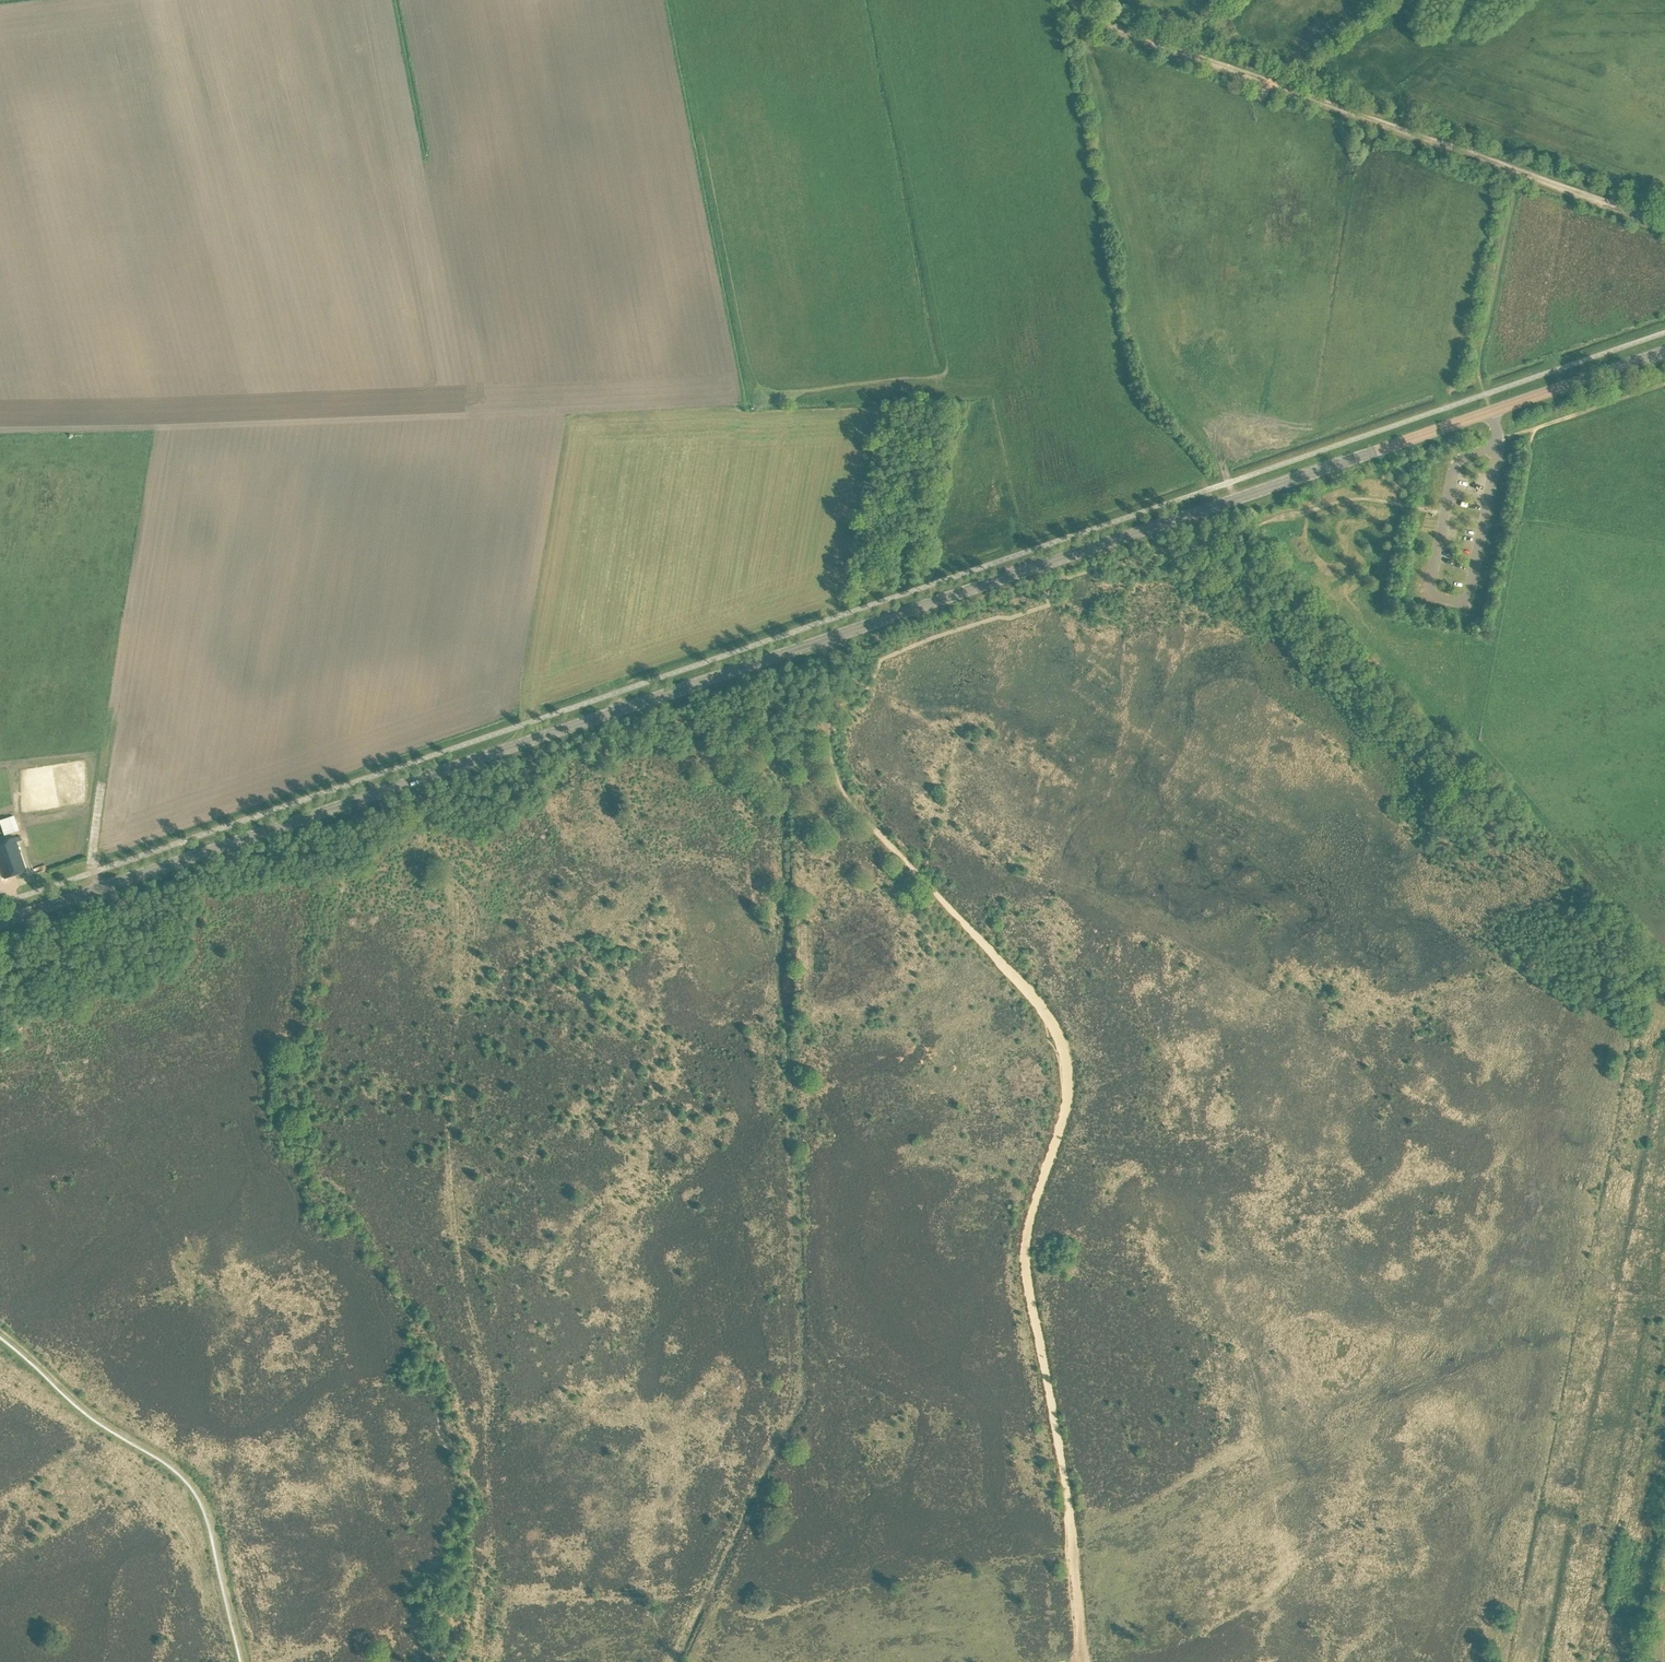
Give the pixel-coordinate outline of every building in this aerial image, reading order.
[(0,821),(0,822),(5,836),(14,833),(9,818),(0,821)] [(0,843),(0,864),(6,880),(29,871),(16,837),(0,843)]
